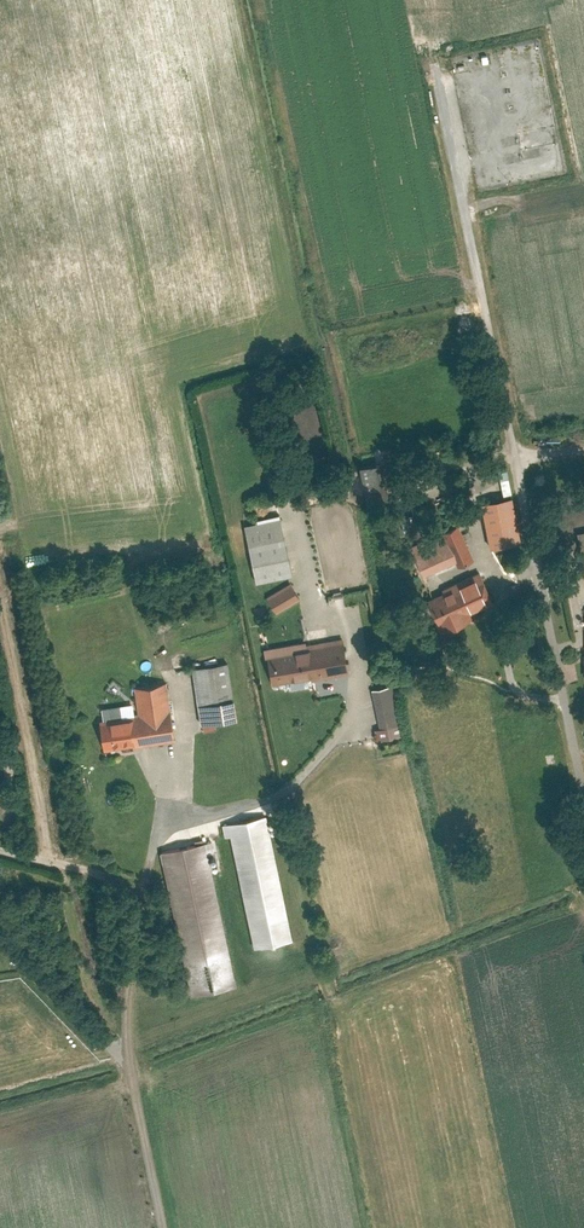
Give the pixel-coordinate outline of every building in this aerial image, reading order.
[(381,459),(358,463),(363,498),(387,494),(381,459)] [(503,477),(484,486),(490,500),(510,491),(503,477)] [(399,514),(402,528),(417,525),(414,510),(399,514)] [(280,521),(245,528),(257,586),(291,579),(280,521)] [(457,527),(413,549),(423,568),(453,553),(459,565),(475,557),(460,526),(457,527)] [(480,572),(430,599),(446,629),(496,602),(480,572)] [(267,598),(276,614),(300,601),(291,584),(267,598)] [(342,644),(271,658),(276,688),(347,674),(342,644)] [(236,722),(229,666),(205,668),(210,708),(201,709),(204,726),(236,722)] [(393,686),(375,690),(385,741),(403,738),(393,686)] [(102,719),(106,753),(175,745),(169,688),(139,692),(142,715),(102,719)] [(258,948),(293,941),(267,817),(222,826),(225,840),(234,837),(258,948)] [(210,848),(170,856),(195,991),(236,984),(210,848)]
